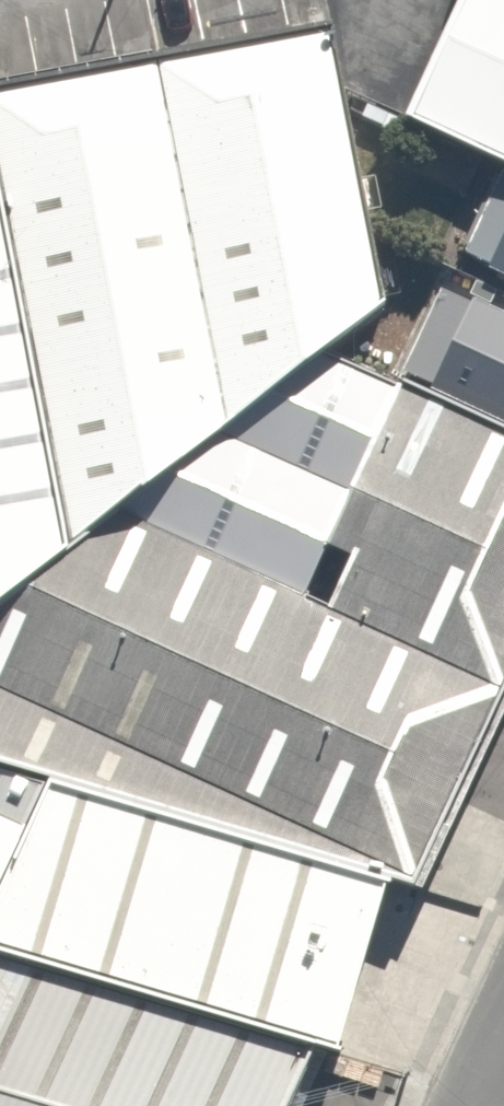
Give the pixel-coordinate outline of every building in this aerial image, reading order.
[(452,120),(503,144),(503,8),(452,120)] [(0,86),(0,180),(70,545),(115,504),(326,350),(386,300),(331,31),(0,86)] [(70,545),(0,180),(0,599),(70,545)] [(462,388),(466,389),(503,407),(503,298),(462,388)] [(115,504),(304,592),(405,384),(326,350),(115,504)] [(405,384),(304,592),(503,686),(503,428),(405,384)] [(503,703),(503,686),(304,592),(115,504),(70,545),(0,599),(0,762),(49,777),(390,880),(422,888),(503,703)] [(24,826),(49,777),(0,762),(0,884),(24,826)] [(24,826),(0,884),(0,946),(318,1046),(346,1052),(390,880),(49,777),(24,826)] [(0,946),(0,1105),(292,1105),(318,1046),(0,946)]
